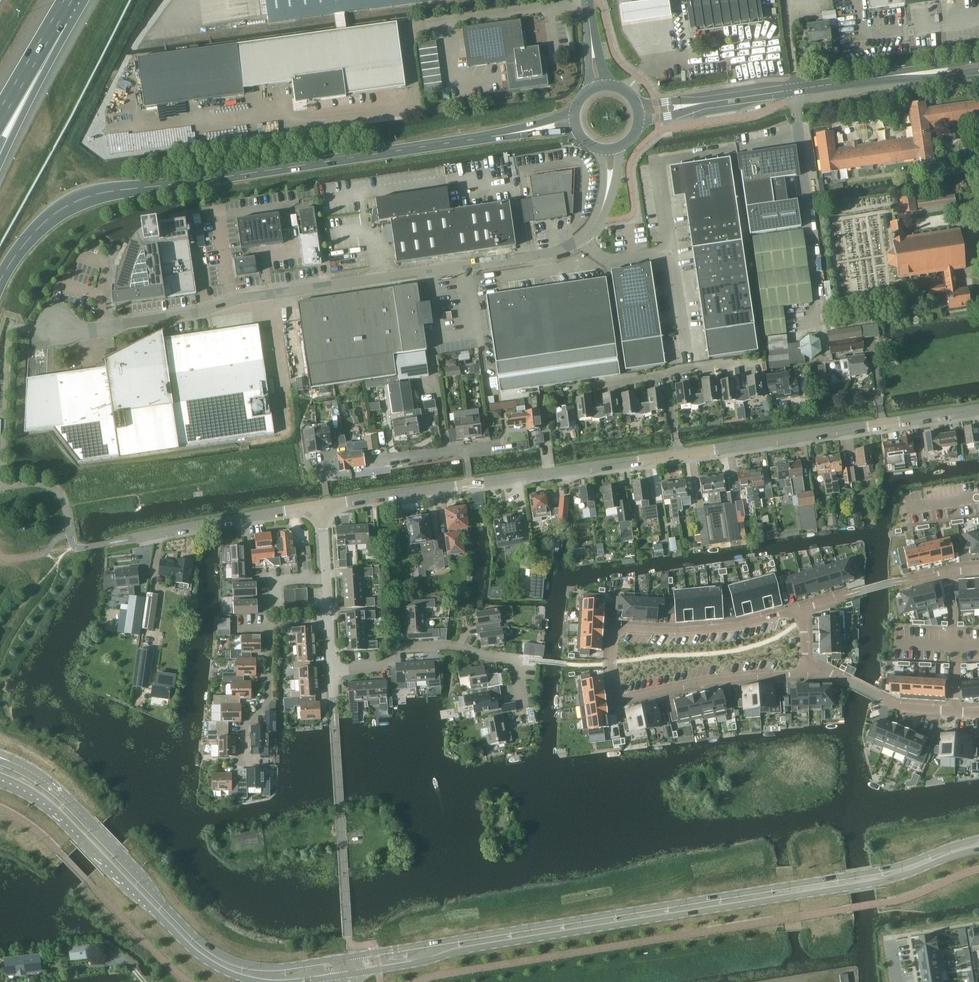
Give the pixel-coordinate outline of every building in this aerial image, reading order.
[(336,24),(346,22),(345,13),(443,0),(266,0),(270,24),(335,15),(336,24)] [(619,6),(622,25),(670,18),(668,0),(657,0),(619,6)] [(762,18),(759,0),(687,0),(691,28),(762,18)] [(869,9),(905,4),(905,0),(868,0),(869,9)] [(822,13),(823,19),(824,23),(828,23),(836,22),(834,11),(822,13)] [(520,21),(462,29),(467,67),(505,62),(509,91),(539,87),(549,86),(548,80),(545,56),(540,56),(538,48),(524,50),(523,43),(521,30),(520,21)] [(144,107),(201,99),(244,94),(243,88),(292,82),(295,104),(346,97),(346,95),(345,89),(350,88),(351,94),(406,87),(397,23),(347,30),(346,22),(336,24),(337,31),(313,35),(308,35),(198,50),(197,45),(189,46),(190,50),(138,57),(144,107)] [(830,39),(829,29),(828,23),(824,23),(807,26),(809,42),(830,39)] [(436,41),(418,43),(419,50),(437,48),(436,41)] [(437,48),(419,50),(420,57),(438,54),(437,48)] [(438,54),(420,57),(421,64),(439,61),(438,54)] [(439,61),(421,64),(422,71),(440,68),(439,61)] [(440,68),(422,71),(423,78),(441,75),(440,68)] [(442,82),(441,75),(423,78),(424,85),(442,82)] [(442,82),(424,85),(425,92),(443,89),(442,82)] [(955,126),(954,121),(967,119),(965,103),(926,109),(925,101),(908,103),(910,116),(909,117),(908,119),(909,121),(911,122),(913,137),(857,145),(856,140),(851,141),(852,145),(835,148),(832,131),(816,133),(822,173),(838,171),(838,170),(916,158),(917,166),(934,164),(933,155),(934,151),(934,147),(933,143),(930,140),(929,129),(955,126)] [(965,103),(967,119),(978,118),(978,101),(965,103)] [(793,148),(738,157),(746,208),(750,234),(801,226),(797,200),(774,203),(770,180),(797,176),(793,148)] [(977,149),(967,150),(968,159),(978,157),(978,148),(977,149)] [(684,196),(692,248),(742,240),(731,169),(729,158),(669,167),(670,179),(671,179),(673,198),(684,196)] [(521,200),(524,223),(567,217),(567,214),(572,213),(572,214),(573,215),(574,195),(571,195),(572,170),(530,176),(533,198),(521,200)] [(397,263),(464,253),(458,209),(450,210),(447,187),(375,197),(377,210),(373,211),(372,223),(391,220),(397,263)] [(954,194),(916,200),(918,209),(956,203),(954,194)] [(916,211),(914,196),(900,198),(902,213),(916,211)] [(516,246),(509,202),(458,209),(464,253),(516,246)] [(299,228),(304,266),(321,263),(313,209),(299,211),(302,227),(299,228)] [(279,213),(237,219),(241,249),(283,242),(279,213)] [(139,233),(137,234),(129,245),(123,257),(119,270),(116,283),(115,296),(116,310),(131,304),(142,302),(142,301),(196,293),(189,241),(186,219),(158,224),(157,219),(142,221),(143,229),(141,231),(139,233)] [(902,220),(895,221),(890,222),(891,234),(891,240),(892,240),(894,249),(887,255),(888,265),(896,268),(898,278),(902,278),(944,272),(946,285),(929,287),(930,294),(946,291),(948,309),(970,306),(967,288),(957,289),(954,270),(965,268),(960,229),(905,237),(902,220)] [(766,336),(786,333),(782,307),(812,303),(802,231),(762,237),(753,238),(763,321),(766,336)] [(695,269),(745,261),(742,240),(692,248),(695,269)] [(255,257),(235,260),(236,267),(256,265),(255,257)] [(748,282),(745,261),(695,269),(698,290),(748,282)] [(611,273),(611,272),(615,298),(655,292),(650,263),(651,263),(651,262),(621,269),(611,270),(611,272),(611,273)] [(256,265),(236,267),(237,275),(257,272),(256,265)] [(568,283),(546,287),(560,383),(620,374),(606,283),(605,279),(568,284),(568,283)] [(698,290),(703,319),(752,312),(748,282),(698,290)] [(417,285),(298,302),(311,388),(397,375),(394,355),(427,350),(417,285)] [(501,392),(560,383),(546,287),(524,290),(524,291),(487,296),(488,300),(487,300),(501,392)] [(649,325),(659,324),(655,292),(615,298),(620,330),(622,343),(624,357),(663,351),(661,337),(651,338),(649,325)] [(703,319),(704,331),(754,323),(752,312),(703,319)] [(758,350),(754,323),(704,331),(708,357),(758,350)] [(659,324),(649,325),(651,338),(661,337),(659,324)] [(831,354),(863,349),(861,338),(876,336),(875,324),(828,332),(831,354)] [(96,369),(27,379),(25,432),(54,428),(78,462),(119,456),(119,458),(180,449),(180,447),(273,433),(271,415),(252,418),(251,410),(253,412),(256,414),(259,413),(262,411),(263,408),(263,405),(261,403),(258,402),(255,402),(252,404),(251,407),(250,399),(269,397),(258,325),(163,338),(162,331),(163,331),(163,330),(96,364),(96,369)] [(821,352),(820,340),(809,335),(802,340),(799,342),(799,343),(787,344),(786,335),(767,337),(769,356),(768,357),(769,369),(803,366),(802,355),(812,359),(821,352)] [(469,349),(459,351),(460,359),(470,357),(469,349)] [(625,370),(665,364),(663,351),(624,357),(625,370)] [(425,352),(395,356),(398,377),(399,380),(429,376),(425,352)] [(847,359),(840,360),(841,370),(845,372),(849,372),(849,376),(867,374),(864,356),(847,358),(847,359)] [(478,365),(469,366),(470,374),(480,373),(478,365)] [(819,373),(814,373),(816,383),(827,382),(825,365),(818,366),(819,373)] [(448,368),(445,369),(446,377),(461,375),(460,367),(457,367),(448,368)] [(798,396),(796,381),(789,382),(789,378),(786,379),(786,374),(766,377),(768,387),(776,386),(778,399),(798,396)] [(746,378),(748,390),(742,391),(743,402),(751,400),(750,398),(763,396),(761,376),(746,378)] [(398,377),(365,382),(366,389),(388,385),(392,415),(397,414),(398,419),(392,420),(393,429),(395,437),(407,435),(399,384),(399,380),(398,377)] [(701,378),(703,394),(697,395),(699,406),(706,404),(705,402),(719,400),(716,380),(710,381),(709,377),(701,378)] [(691,406),(699,406),(697,395),(691,395),(689,379),(681,381),(681,385),(675,386),(678,406),(691,404),(691,406)] [(736,402),(743,402),(742,391),(736,391),(734,380),(720,381),(723,402),(736,400),(736,402)] [(416,411),(411,382),(399,384),(407,435),(409,435),(409,436),(415,435),(415,434),(419,433),(418,426),(423,425),(420,410),(416,411)] [(649,403),(643,404),(644,415),(652,413),(651,411),(664,410),(662,389),(647,391),(649,403)] [(603,395),(604,407),(598,408),(600,419),(607,417),(607,415),(620,414),(617,393),(603,395)] [(637,413),(637,415),(644,415),(643,404),(637,405),(635,393),(621,395),(624,415),(637,413)] [(592,419),(600,419),(598,408),(592,409),(590,397),(576,399),(579,419),(592,417),(592,419)] [(435,400),(424,402),(425,410),(436,408),(435,400)] [(502,416),(500,401),(489,403),(492,418),(502,416)] [(576,429),(573,406),(566,408),(566,406),(562,407),(562,413),(557,414),(559,429),(569,428),(569,430),(576,429)] [(520,427),(522,425),(526,424),(525,413),(525,408),(506,410),(508,427),(514,426),(517,427),(520,427)] [(478,410),(466,411),(469,438),(481,436),(478,410)] [(454,413),(457,439),(469,438),(466,411),(454,413)] [(538,411),(525,413),(526,424),(527,430),(528,430),(530,431),(534,431),(535,429),(540,428),(538,411)] [(328,424),(317,426),(318,432),(320,446),(331,444),(328,424)] [(978,442),(978,441),(976,426),(963,428),(966,446),(974,445),(975,452),(978,452),(978,457),(978,442)] [(318,432),(303,434),(306,455),(321,453),(320,446),(318,432)] [(936,432),(923,434),(926,454),(938,452),(938,449),(936,436),(936,433),(936,432)] [(941,435),(936,436),(938,449),(942,448),(944,458),(963,455),(961,441),(955,442),(954,433),(941,435)] [(344,435),(338,436),(339,445),(346,444),(347,444),(344,435)] [(376,436),(365,437),(367,451),(378,449),(376,436)] [(900,439),(901,442),(893,442),(896,471),(904,470),(903,460),(899,460),(898,456),(913,454),(911,437),(900,439)] [(355,442),(350,443),(354,467),(365,466),(362,447),(355,448),(355,442)] [(893,471),(896,471),(893,442),(883,444),(886,464),(892,464),(893,471)] [(350,470),(350,468),(354,467),(350,443),(347,444),(346,444),(347,453),(337,454),(340,472),(350,470)] [(857,466),(849,467),(852,483),(859,482),(857,468),(859,468),(867,467),(868,474),(868,475),(878,476),(878,473),(885,473),(884,464),(879,464),(879,458),(875,458),(875,459),(871,459),(870,449),(857,451),(857,452),(855,452),(857,466)] [(842,472),(839,456),(828,458),(830,473),(833,493),(839,492),(837,481),(836,481),(835,473),(842,472)] [(827,494),(833,493),(830,473),(828,458),(816,460),(818,475),(825,474),(827,483),(825,483),(827,494)] [(792,496),(793,496),(797,496),(796,495),(804,494),(799,462),(788,464),(792,496)] [(776,468),(769,469),(771,480),(778,479),(778,482),(785,481),(787,497),(792,496),(788,464),(776,465),(776,468)] [(845,483),(852,483),(849,467),(843,468),(845,483)] [(761,470),(749,472),(754,500),(759,499),(758,490),(764,489),(764,486),(763,486),(761,470)] [(739,483),(733,484),(734,490),(746,489),(747,495),(746,495),(747,503),(754,502),(754,500),(749,472),(738,473),(739,483)] [(711,477),(716,506),(720,505),(718,492),(726,491),(723,475),(711,477)] [(708,494),(710,507),(716,506),(711,477),(700,479),(702,495),(708,494)] [(678,482),(674,483),(678,512),(679,512),(684,511),(682,502),(691,501),(689,491),(687,491),(685,481),(684,481),(683,480),(678,481),(678,482)] [(657,516),(659,516),(657,505),(651,506),(648,481),(634,483),(636,501),(643,501),(644,506),(642,507),(644,520),(657,518),(657,516)] [(674,520),(680,519),(679,512),(678,512),(674,483),(662,485),(664,501),(671,500),(674,520)] [(604,486),(602,486),(605,508),(606,508),(607,516),(618,515),(618,522),(619,522),(621,542),(633,541),(631,520),(630,520),(628,500),(627,500),(621,501),(619,485),(611,486),(610,484),(606,485),(604,486)] [(773,498),(773,499),(779,498),(778,486),(771,487),(771,488),(773,498)] [(583,514),(578,515),(578,519),(584,518),(596,517),(595,508),(592,487),(586,488),(586,487),(582,487),(581,488),(580,488),(582,503),(588,502),(589,509),(582,510),(583,514)] [(771,488),(764,489),(766,499),(773,498),(771,488)] [(473,492),(473,501),(486,500),(485,491),(473,492)] [(734,492),(727,493),(728,504),(735,503),(735,502),(734,492)] [(812,492),(804,494),(796,495),(797,496),(801,531),(817,528),(814,505),(813,496),(812,492)] [(534,520),(551,517),(558,515),(557,525),(566,526),(567,516),(567,508),(568,498),(560,498),(559,508),(550,509),(548,493),(538,495),(536,493),(532,494),(531,496),(530,496),(534,520)] [(735,502),(735,503),(738,523),(743,522),(745,515),(743,501),(735,502)] [(731,543),(731,542),(740,540),(739,529),(738,523),(735,503),(728,504),(720,505),(716,506),(710,507),(697,509),(700,534),(702,543),(702,547),(731,543)] [(467,527),(468,527),(467,522),(468,521),(466,506),(454,507),(453,506),(450,506),(449,508),(447,508),(450,530),(447,531),(447,534),(444,535),(447,556),(465,554),(462,534),(468,533),(467,527)] [(403,522),(402,525),(402,530),(405,533),(410,532),(411,540),(412,544),(422,542),(423,554),(433,552),(443,550),(441,539),(434,540),(434,541),(430,541),(429,535),(431,535),(429,525),(428,525),(427,517),(408,520),(409,521),(408,521),(405,522),(403,522)] [(516,539),(523,538),(519,518),(510,519),(510,518),(503,519),(503,520),(494,522),(498,548),(510,546),(509,543),(508,540),(516,539)] [(347,546),(356,546),(355,525),(336,527),(338,561),(339,560),(340,568),(347,567),(346,553),(347,553),(347,546)] [(368,525),(355,525),(356,546),(367,545),(368,557),(376,556),(374,530),(369,530),(368,525)] [(296,548),(294,548),(292,533),(290,531),(281,532),(279,535),(272,536),(272,533),(256,535),(257,550),(252,551),(254,568),(253,568),(253,569),(298,564),(296,548)] [(962,534),(964,549),(970,548),(970,555),(978,554),(978,533),(963,535),(963,534),(962,534)] [(955,536),(938,540),(943,561),(954,558),(951,547),(957,545),(955,536)] [(675,537),(668,538),(670,551),(677,550),(675,537)] [(926,538),(914,541),(915,545),(919,566),(931,563),(927,543),(926,538)] [(927,543),(931,563),(943,561),(938,540),(927,543)] [(653,545),(655,557),(664,555),(662,543),(653,545)] [(915,545),(892,550),(895,566),(907,563),(908,568),(919,566),(915,545)] [(232,549),(225,549),(226,563),(232,563),(232,562),(245,562),(245,546),(232,546),(232,549)] [(443,550),(433,552),(423,554),(422,554),(423,562),(417,563),(419,578),(426,577),(425,571),(446,568),(443,550)] [(174,583),(191,585),(194,560),(176,558),(176,561),(161,559),(159,575),(174,578),(174,583)] [(853,559),(837,564),(843,584),(853,580),(852,574),(857,572),(853,558),(853,559)] [(232,563),(233,578),(246,578),(245,562),(232,562),(232,563)] [(824,563),(812,567),(819,591),(831,587),(825,567),(824,563)] [(116,567),(117,587),(129,586),(129,596),(133,595),(132,586),(139,586),(138,564),(127,565),(127,566),(116,567)] [(825,567),(831,587),(843,584),(837,564),(825,567)] [(812,567),(799,571),(800,575),(801,574),(807,594),(819,591),(812,567)] [(353,569),(343,570),(343,576),(344,588),(363,586),(363,577),(373,576),(373,568),(353,569)] [(773,572),(762,576),(767,597),(771,596),(773,602),(780,600),(773,572)] [(800,575),(784,579),(789,595),(794,593),(796,598),(807,594),(801,574),(800,575)] [(762,576),(751,578),(758,608),(764,606),(762,599),(767,597),(762,576)] [(234,596),(234,599),(254,598),(254,596),(258,596),(257,583),(253,583),(253,578),(246,578),(233,578),(233,579),(233,584),(234,596)] [(544,579),(531,578),(530,598),(542,599),(544,579)] [(751,578),(739,581),(745,603),(750,602),(752,609),(758,608),(751,578)] [(739,581),(728,584),(735,612),(742,610),(741,604),(745,603),(739,581)] [(431,593),(429,584),(419,586),(420,595),(431,593)] [(935,584),(924,587),(929,611),(940,608),(939,605),(945,603),(942,593),(937,594),(935,584)] [(967,584),(960,585),(962,613),(975,612),(974,610),(972,590),(968,591),(967,584)] [(720,585),(708,586),(710,608),(714,608),(715,614),(722,613),(720,585)] [(363,586),(344,588),(344,602),(345,608),(355,608),(375,607),(375,599),(364,599),(364,598),(363,586)] [(708,586),(696,587),(696,589),(697,589),(699,617),(705,616),(704,609),(710,608),(708,586)] [(924,587),(912,589),(916,610),(917,613),(929,611),(924,587)] [(696,589),(686,590),(687,610),(693,610),(694,617),(699,617),(697,589),(696,589)] [(903,598),(897,599),(900,614),(901,614),(901,613),(916,610),(912,589),(901,592),(903,598)] [(686,590),(674,591),(676,618),(683,617),(683,610),(687,610),(686,590)] [(158,595),(147,593),(142,628),(153,630),(158,595)] [(583,593),(582,612),(603,613),(604,601),(599,601),(599,594),(583,593)] [(140,635),(145,598),(130,596),(125,633),(140,635)] [(617,597),(616,612),(622,612),(622,619),(633,619),(634,598),(618,597),(617,597)] [(234,614),(258,613),(258,600),(254,600),(254,598),(234,599),(234,601),(234,614)] [(634,598),(633,619),(646,620),(647,599),(634,598)] [(415,606),(406,607),(407,619),(426,618),(425,608),(435,607),(435,599),(415,600),(415,606)] [(647,599),(646,620),(657,621),(657,616),(663,616),(664,600),(647,599)] [(485,625),(486,633),(486,634),(501,631),(500,623),(498,610),(495,610),(494,609),(489,610),(488,612),(477,613),(479,626),(485,625)] [(345,618),(346,631),(366,630),(365,619),(376,619),(375,610),(355,612),(345,612),(345,618)] [(830,617),(818,618),(819,630),(840,629),(843,629),(843,616),(839,616),(839,611),(830,611),(830,617)] [(582,612),(582,624),(603,625),(603,613),(582,612)] [(427,630),(426,618),(407,619),(407,632),(417,632),(417,638),(440,637),(440,636),(440,630),(440,629),(427,630)] [(230,619),(218,619),(218,630),(230,630),(230,619)] [(582,624),(581,637),(602,638),(603,625),(582,624)] [(297,645),(316,643),(315,632),(312,632),(312,627),(304,627),(288,628),(288,634),(297,634),(297,645)] [(840,629),(819,630),(819,642),(840,642),(844,641),(843,629),(840,629)] [(377,641),(367,641),(366,630),(346,631),(347,644),(348,651),(357,650),(377,649),(377,641)] [(503,643),(501,631),(486,634),(486,633),(480,634),(482,647),(493,645),(495,647),(499,646),(501,644),(503,643)] [(231,659),(237,659),(237,655),(252,655),(252,652),(261,652),(261,635),(234,635),(234,651),(226,651),(226,659),(231,658),(231,659)] [(581,637),(580,655),(589,656),(590,649),(601,650),(602,638),(581,637)] [(840,642),(819,642),(820,654),(831,654),(832,660),(841,660),(840,642)] [(317,655),(316,643),(297,645),(298,656),(294,656),(295,662),(310,660),(313,660),(313,655),(317,655)] [(524,644),(523,655),(535,656),(536,645),(524,644)] [(139,650),(134,685),(146,687),(151,652),(139,650)] [(232,679),(244,679),(244,676),(256,675),(256,658),(252,658),(252,655),(237,655),(237,659),(237,673),(223,673),(223,682),(232,682),(232,679)] [(317,665),(310,666),(310,660),(295,662),(295,667),(299,667),(300,679),(318,677),(317,665)] [(439,684),(439,677),(435,677),(434,661),(415,662),(416,681),(417,681),(427,680),(428,687),(436,687),(436,684),(439,684)] [(398,689),(406,689),(406,681),(416,681),(415,662),(396,663),(396,667),(397,679),(394,679),(395,687),(398,686),(398,689)] [(469,677),(471,690),(489,687),(499,685),(502,685),(501,676),(498,676),(497,674),(488,676),(488,675),(485,675),(484,667),(472,668),(472,666),(459,668),(461,679),(469,677)] [(154,685),(152,696),(168,699),(169,692),(170,692),(171,690),(170,689),(170,688),(174,688),(175,676),(158,673),(157,685),(154,685)] [(590,674),(580,675),(583,692),(583,693),(604,690),(602,678),(591,680),(590,674)] [(887,685),(886,690),(891,690),(891,693),(902,694),(903,674),(892,674),(892,685),(887,685)] [(903,674),(902,694),(913,695),(914,677),(914,675),(903,674)] [(925,678),(924,696),(935,696),(936,679),(936,676),(925,676),(925,678)] [(296,690),(291,691),(292,696),(316,694),(315,690),(319,689),(318,677),(300,679),(301,690),(296,690)] [(914,677),(913,695),(924,696),(925,678),(914,677)] [(300,678),(291,678),(291,688),(300,688),(300,678)] [(240,705),(240,704),(240,699),(251,699),(251,681),(244,681),(244,679),(232,679),(232,682),(232,696),(214,696),(214,705),(218,705),(240,705)] [(936,679),(935,696),(946,697),(947,680),(936,679)] [(380,680),(367,681),(368,699),(379,699),(380,711),(388,710),(388,707),(393,707),(392,697),(387,698),(387,687),(386,680),(380,680)] [(354,682),(348,682),(348,691),(348,692),(350,712),(358,712),(357,700),(358,700),(368,699),(367,681),(354,682)] [(974,681),(963,682),(964,699),(976,698),(974,681)] [(774,684),(758,685),(760,708),(760,713),(770,712),(770,713),(781,712),(781,704),(780,696),(775,697),(774,684)] [(820,684),(808,685),(808,706),(809,705),(820,705),(821,705),(820,684)] [(832,684),(820,684),(821,705),(820,705),(821,709),(833,708),(832,705),(838,704),(838,705),(838,690),(832,690),(832,684)] [(498,709),(496,697),(501,697),(499,685),(489,687),(471,690),(467,691),(468,695),(465,696),(467,707),(474,705),(475,713),(498,709)] [(743,699),(738,699),(739,707),(744,707),(744,710),(744,717),(760,716),(760,713),(760,708),(758,685),(742,687),(743,699)] [(797,690),(791,690),(791,706),(797,706),(797,710),(809,709),(809,705),(808,706),(808,685),(796,685),(797,690)] [(583,692),(578,693),(578,694),(580,706),(605,703),(604,690),(583,693),(583,692)] [(722,690),(710,692),(715,713),(714,713),(715,718),(727,715),(726,710),(732,709),(730,700),(724,701),(722,690)] [(710,692),(698,695),(702,715),(714,713),(715,713),(710,692)] [(316,701),(316,694),(292,696),(293,705),(301,705),(303,719),(322,718),(320,701),(316,701)] [(698,695),(685,698),(690,718),(702,715),(698,695)] [(676,711),(670,713),(672,722),(677,721),(690,718),(685,698),(674,700),(676,711)] [(500,705),(502,713),(516,710),(514,702),(500,705)] [(605,703),(580,706),(582,719),(607,715),(605,703)] [(657,703),(641,707),(646,729),(662,726),(661,723),(666,722),(664,714),(660,716),(657,703)] [(209,721),(209,729),(228,729),(228,722),(241,722),(241,704),(240,704),(240,705),(218,705),(218,721),(209,721)] [(624,705),(618,706),(620,716),(626,715),(624,705)] [(628,722),(623,723),(625,731),(630,730),(631,733),(646,729),(641,707),(626,710),(628,722)] [(526,710),(529,723),(536,722),(533,709),(526,710)] [(276,732),(276,712),(266,712),(266,726),(252,726),(252,754),(260,754),(260,748),(269,748),(269,732),(276,732)] [(485,729),(481,730),(482,736),(486,735),(487,743),(497,742),(498,746),(511,744),(509,731),(504,732),(503,729),(506,728),(504,716),(502,716),(501,713),(490,715),(491,720),(484,721),(485,729)] [(607,715),(582,719),(583,730),(588,730),(589,736),(604,734),(604,728),(609,727),(607,715)] [(875,721),(869,736),(874,738),(872,743),(884,747),(893,724),(882,719),(880,724),(875,721)] [(893,724),(884,747),(895,752),(905,728),(893,724)] [(671,725),(665,726),(668,739),(674,738),(673,732),(671,725)] [(905,728),(895,752),(907,757),(917,733),(905,728)] [(236,756),(236,737),(228,737),(228,729),(209,729),(209,731),(208,731),(208,740),(219,740),(219,746),(214,746),(212,747),(212,754),(214,756),(219,756),(236,756)] [(917,733),(907,757),(924,764),(932,745),(926,742),(928,738),(917,733)] [(936,746),(935,754),(940,754),(940,756),(956,758),(958,735),(942,733),(941,746),(936,746)] [(958,735),(956,758),(972,759),(972,756),(977,756),(978,748),(973,748),(974,736),(958,735)] [(238,780),(238,796),(238,798),(238,801),(239,801),(243,801),(244,801),(244,798),(248,798),(248,788),(264,788),(264,786),(270,786),(270,778),(264,778),(264,769),(247,769),(247,780),(238,780)] [(238,796),(238,780),(232,780),(232,773),(213,773),(213,790),(229,790),(229,796),(238,796)] [(969,930),(973,952),(978,951),(978,929),(969,930)] [(921,940),(916,941),(918,953),(919,953),(939,949),(937,938),(932,939),(932,936),(920,938),(921,940)] [(90,944),(68,946),(70,960),(91,958),(90,944)] [(939,949),(919,953),(921,963),(944,959),(943,948),(939,949)] [(39,955),(6,959),(7,973),(16,972),(17,974),(26,973),(26,970),(41,968),(39,955)] [(944,959),(921,963),(923,974),(942,971),(946,970),(944,959)] [(923,974),(924,981),(939,981),(943,981),(942,971),(923,974)] [(839,974),(840,981),(848,981),(847,973),(839,974)]
